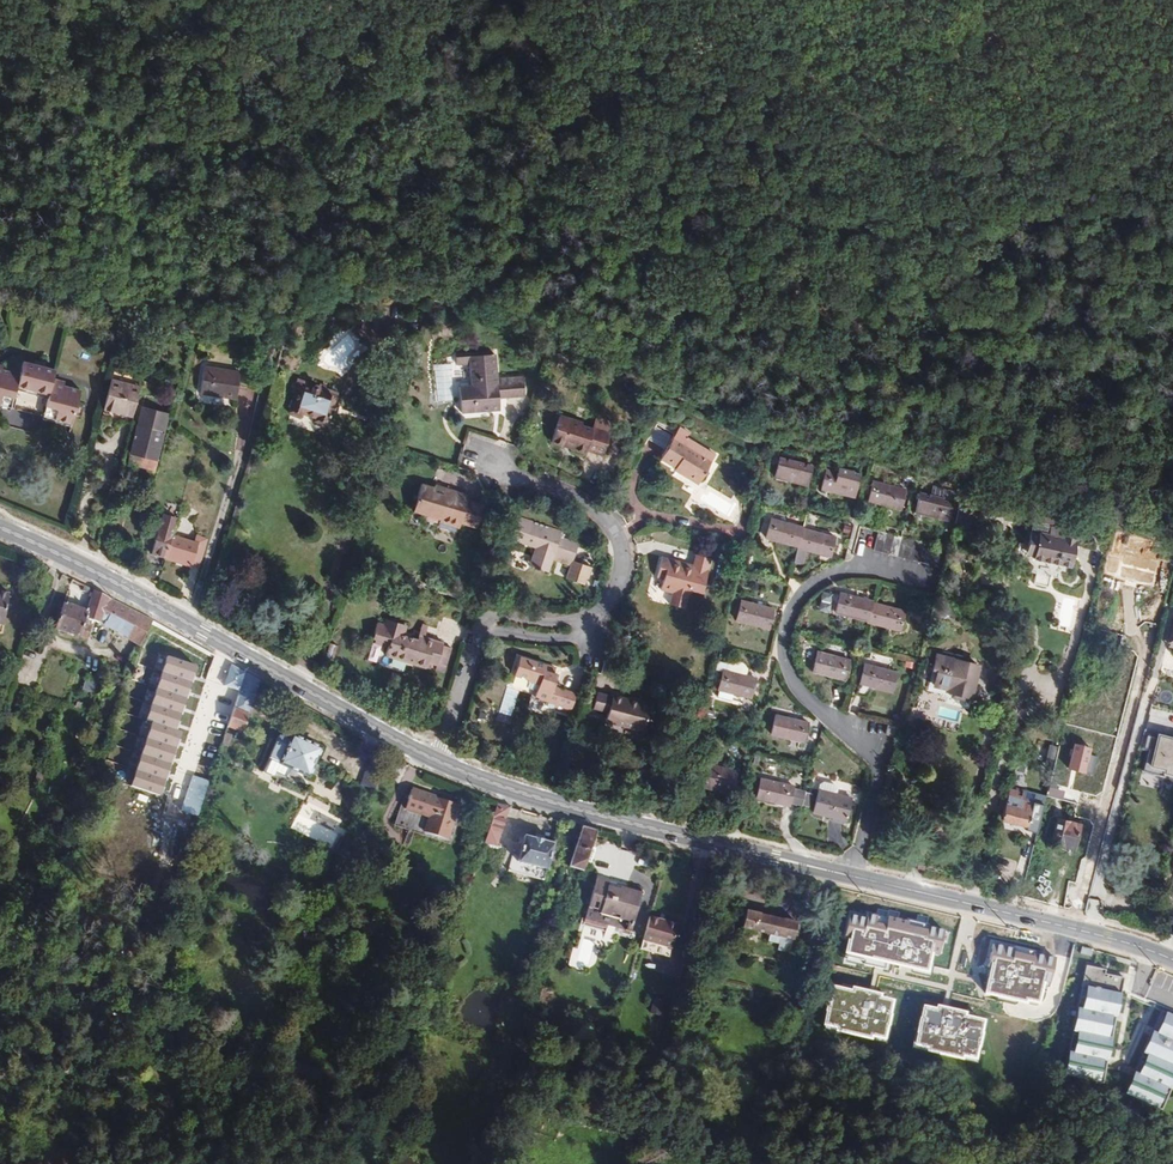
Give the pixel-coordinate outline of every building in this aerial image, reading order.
[(365,338),(372,331),(367,326),(360,333),(365,338)] [(343,329),(318,355),(335,372),(360,346),(343,329)] [(374,347),(378,336),(372,331),(365,338),(366,338),(364,343),(374,347)] [(525,397),(525,377),(498,378),(497,355),(470,357),(470,365),(471,386),(461,386),(462,413),(500,411),(500,399),(500,393),(509,393),(508,398),(525,397)] [(470,365),(470,357),(457,358),(458,366),(470,365)] [(71,422),(80,388),(52,381),(55,368),(23,360),(20,372),(0,367),(0,403),(71,422)] [(205,365),(200,392),(235,398),(240,371),(205,365)] [(132,415),(140,385),(111,378),(103,408),(107,409),(132,415)] [(342,395),(299,379),(297,383),(299,384),(289,412),(303,417),(303,415),(316,419),(315,422),(328,426),(333,413),(336,413),(342,395)] [(142,407),(132,446),(157,453),(168,413),(142,407)] [(130,422),(132,415),(107,409),(105,415),(130,422)] [(561,416),(552,442),(586,454),(587,452),(603,457),(614,424),(597,419),(594,429),(583,426),(584,424),(561,416)] [(688,439),(691,433),(681,427),(678,432),(688,439)] [(698,485),(716,456),(688,439),(678,432),(661,460),(676,468),(684,473),(684,476),(698,485)] [(779,458),(774,478),(807,487),(812,466),(779,458)] [(826,470),(821,490),(854,498),(860,474),(839,468),(837,473),(826,470)] [(873,482),(868,502),(901,510),(906,490),(873,482)] [(434,487),(422,484),(414,512),(440,520),(439,523),(459,529),(461,524),(477,529),(484,505),(468,500),(469,495),(435,484),(434,487)] [(953,501),(954,493),(937,488),(935,497),(953,501)] [(947,521),(953,501),(935,497),(921,493),(915,514),(947,521)] [(968,522),(973,501),(960,498),(954,525),(964,528),(965,521),(968,522)] [(172,534),(177,517),(163,513),(151,553),(165,558),(172,534)] [(564,531),(519,516),(510,540),(535,549),(529,566),(549,572),(555,556),(573,562),(580,543),(561,537),(564,531)] [(799,547),(803,529),(804,528),(771,519),(766,539),(799,547)] [(112,538),(116,524),(104,521),(100,535),(112,538)] [(831,557),(835,537),(803,529),(799,547),(795,563),(803,565),(806,551),(831,557)] [(1051,534),(1033,530),(1026,556),(1035,558),(1035,559),(1071,567),(1077,537),(1052,531),(1051,534)] [(947,549),(901,538),(880,532),(875,551),(943,569),(947,549)] [(191,564),(197,542),(194,541),(172,534),(165,558),(190,565),(191,564)] [(199,567),(208,537),(196,534),(194,541),(197,542),(191,564),(199,567)] [(1118,554),(1104,550),(1099,572),(1149,585),(1155,560),(1119,551),(1118,554)] [(693,565),(663,557),(657,579),(664,581),(661,591),(672,594),(670,604),(686,609),(691,591),(702,594),(712,560),(696,555),(693,565)] [(157,584),(162,567),(148,562),(142,575),(157,584)] [(591,568),(582,565),(581,569),(571,566),(566,579),(586,586),(591,568)] [(92,593),(93,589),(84,584),(82,590),(92,593)] [(139,644),(152,619),(115,599),(93,589),(92,593),(87,609),(85,616),(102,623),(139,644)] [(8,592),(0,590),(0,625),(1,625),(8,592)] [(872,603),(873,602),(840,594),(835,612),(838,613),(836,621),(847,624),(849,616),(868,621),(872,603)] [(85,616),(87,609),(63,601),(55,628),(86,638),(90,624),(83,622),(85,616)] [(741,602),(736,622),(769,630),(774,610),(741,602)] [(900,631),(904,611),(872,603),(868,621),(867,623),(900,631)] [(438,665),(444,646),(445,643),(425,638),(419,636),(418,640),(406,636),(408,627),(386,620),(385,624),(379,622),(374,639),(377,639),(391,643),(389,648),(387,656),(427,668),(429,663),(438,665)] [(425,638),(429,625),(423,624),(419,636),(425,638)] [(389,648),(391,643),(377,639),(376,644),(389,648)] [(333,661),(338,646),(331,644),(326,659),(333,661)] [(445,673),(452,649),(444,646),(438,665),(436,671),(445,673)] [(818,653),(813,673),(846,681),(851,661),(818,653)] [(981,667),(938,655),(934,671),(938,672),(934,687),(950,691),(950,693),(973,699),(981,667)] [(577,694),(555,687),(559,675),(546,671),(548,665),(521,657),(515,676),(529,680),(529,681),(540,685),(537,692),(535,698),(556,705),(554,709),(570,715),(577,694)] [(173,729),(194,667),(168,658),(147,719),(151,721),(129,788),(158,798),(180,732),(173,729)] [(722,671),(715,697),(729,700),(731,693),(750,698),(755,679),(744,677),(746,670),(743,667),(738,663),(732,664),(727,665),(726,672),(722,671)] [(865,665),(860,685),(893,693),(898,673),(865,665)] [(242,733),(260,680),(245,672),(227,727),(242,733)] [(537,692),(540,685),(529,681),(527,688),(537,692)] [(650,709),(627,703),(628,699),(614,695),(613,696),(598,692),(593,709),(608,713),(607,718),(618,721),(617,726),(644,732),(650,709)] [(651,705),(628,699),(627,703),(650,709),(651,705)] [(776,716),(771,736),(804,744),(809,724),(776,716)] [(888,725),(886,735),(898,739),(901,728),(888,725)] [(309,777),(322,749),(293,735),(290,741),(281,737),(277,745),(275,747),(270,759),(280,764),(291,769),(309,777)] [(1159,736),(1158,738),(1147,735),(1143,749),(1148,751),(1142,771),(1163,777),(1164,773),(1172,776),(1172,740),(1159,736)] [(1091,774),(1096,756),(1088,753),(1090,747),(1074,742),(1067,767),(1091,774)] [(1057,747),(1050,745),(1046,757),(1054,759),(1057,747)] [(276,772),(280,764),(270,759),(264,771),(274,776),(276,772)] [(287,777),(291,769),(280,764),(276,772),(287,777)] [(731,795),(737,772),(704,764),(702,771),(700,778),(698,787),(731,795)] [(700,778),(702,771),(694,769),(692,776),(700,778)] [(761,779),(756,799),(789,807),(794,787),(761,779)] [(392,800),(396,785),(378,780),(373,794),(392,800)] [(820,785),(813,814),(830,818),(832,822),(842,824),(845,821),(846,822),(852,799),(836,795),(837,789),(835,786),(824,783),(820,785)] [(413,788),(406,809),(429,818),(424,832),(448,841),(460,806),(437,798),(437,797),(413,788)] [(1037,834),(1046,799),(1025,793),(1025,794),(1011,791),(1002,822),(1030,829),(1029,832),(1037,834)] [(496,846),(510,807),(498,803),(485,843),(496,846)] [(506,849),(520,810),(510,807),(496,846),(501,848),(506,849)] [(1057,819),(1051,844),(1074,850),(1081,826),(1057,819)] [(582,865),(595,827),(581,823),(569,861),(582,865)] [(549,860),(554,843),(526,835),(520,853),(518,862),(547,869),(549,860)] [(497,861),(501,848),(496,846),(485,843),(480,857),(497,861)] [(558,862),(563,846),(554,843),(549,860),(558,862)] [(518,862),(520,853),(506,849),(503,858),(518,862)] [(597,879),(590,908),(602,911),(601,914),(635,922),(643,889),(628,886),(627,890),(609,886),(610,882),(597,879)] [(793,940),(798,923),(747,911),(743,928),(771,935),(782,938),(793,940)] [(673,949),(680,925),(651,917),(644,940),(673,949)] [(924,969),(929,943),(921,942),(922,938),(885,930),(884,932),(864,927),(863,932),(852,930),(847,951),(924,969)] [(780,944),(782,938),(771,935),(769,941),(780,944)] [(790,954),(793,940),(782,938),(780,944),(778,951),(790,954)] [(671,957),(673,949),(644,940),(642,949),(671,957)] [(1052,976),(1067,978),(1071,947),(1056,945),(1052,976)] [(1092,950),(1080,947),(1078,954),(1090,957),(1092,950)] [(1036,1002),(1043,971),(1030,968),(1029,963),(1012,960),(1011,962),(991,957),(983,995),(1025,1004),(1024,999),(1036,1002)] [(1105,969),(1083,965),(1059,1076),(1100,1084),(1105,1061),(1115,1015),(1123,979),(1104,974),(1105,969)] [(882,1038),(890,1000),(879,998),(880,994),(853,988),(852,990),(830,986),(822,1024),(836,1027),(835,1031),(871,1039),(872,1036),(882,1038)] [(143,1004),(147,998),(141,994),(137,1000),(143,1004)] [(973,1057),(982,1021),(965,1017),(966,1012),(936,1005),(935,1007),(922,1004),(913,1044),(926,1047),(925,1051),(960,1059),(961,1054),(973,1057)] [(1161,1010),(1151,1031),(1131,1072),(1122,1093),(1158,1110),(1172,1078),(1172,1015),(1161,1010)]
